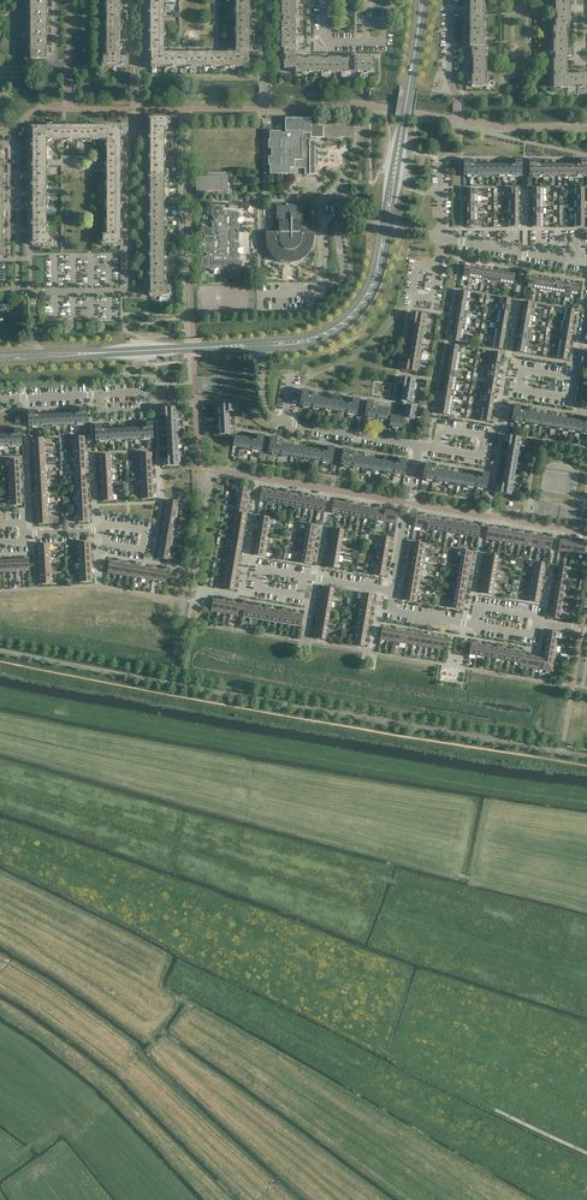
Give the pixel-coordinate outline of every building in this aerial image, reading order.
[(47,0),(31,0),(31,20),(46,20),(47,20),(47,14),(51,14),(51,9),(48,9),(48,10),(47,10),(47,0)] [(164,0),(150,0),(150,13),(164,13),(164,0)] [(250,0),(236,0),(236,14),(250,14),(250,0)] [(301,0),(283,0),(280,0),(280,1),(280,2),(281,3),(281,10),(296,10),(296,4),(299,4),(301,0)] [(483,5),(484,5),(484,0),(469,0),(469,18),(469,19),(468,19),(468,20),(469,21),(469,28),(484,28),(484,25),(484,11),(483,11),(483,5)] [(570,5),(570,0),(555,0),(555,5),(556,5),(556,11),(555,11),(555,25),(556,25),(556,28),(567,28),(569,28),(569,21),(570,21),(571,21),(571,20),(571,19),(571,18),(570,18),(570,5)] [(121,27),(121,12),(121,8),(107,8),(107,27),(121,27)] [(301,20),(300,16),(296,16),(296,10),(281,10),(281,18),(283,17),(283,20),(280,20),(280,22),(281,23),(281,30),(296,30),(296,23),(300,23),(301,20)] [(164,33),(164,23),(164,13),(150,13),(150,33),(164,33)] [(250,33),(250,23),(250,14),(236,14),(236,33),(250,33)] [(51,34),(51,28),(48,28),(48,29),(47,29),(47,23),(46,23),(46,20),(31,20),(31,40),(46,40),(47,40),(47,34),(51,34)] [(121,47),(121,37),(121,27),(107,27),(107,47),(121,47)] [(484,44),(484,31),(484,28),(469,28),(469,34),(469,35),(468,35),(468,36),(469,37),(469,48),(471,48),(484,48),(484,47),(484,44)] [(568,38),(569,37),(569,36),(569,35),(568,35),(567,35),(567,28),(556,28),(553,28),(553,45),(554,45),(554,47),(568,47),(568,38)] [(303,43),(305,39),(303,36),(296,36),(296,30),(281,30),(281,37),(283,37),(283,40),(280,40),(280,42),(281,42),(281,49),(284,49),(296,49),(296,43),(303,43)] [(164,53),(164,49),(164,33),(150,33),(150,53),(151,53),(151,67),(171,67),(171,53),(164,53)] [(250,53),(250,46),(250,33),(236,33),(236,53),(229,53),(229,67),(249,67),(249,53),(250,53)] [(51,53),(51,48),(48,48),(48,49),(47,49),(47,42),(46,42),(46,40),(31,40),(31,59),(47,59),(47,53),(51,53)] [(121,67),(121,56),(121,47),(107,47),(107,56),(103,56),(103,67),(121,67)] [(486,67),(486,50),(486,47),(484,47),(484,48),(471,48),(471,57),(471,58),(470,58),(470,59),(471,60),(473,60),(473,67),(486,67)] [(568,57),(568,47),(554,47),(554,50),(553,50),(553,67),(567,67),(567,60),(568,60),(569,60),(569,59),(569,58),(568,57)] [(295,69),(295,58),(296,58),(296,49),(284,49),(284,56),(283,57),(283,59),(285,59),(285,62),(284,62),(284,69),(295,69)] [(190,67),(190,53),(171,53),(171,67),(190,67)] [(210,67),(210,53),(190,53),(190,67),(210,67)] [(229,67),(229,53),(210,53),(210,67),(229,67)] [(354,73),(354,58),(347,58),(347,60),(345,60),(345,58),(344,57),(342,57),(342,58),(335,58),(335,73),(341,73),(341,77),(345,78),(348,77),(348,73),(354,73)] [(374,73),(374,58),(364,58),(364,57),(362,57),(361,58),(354,58),(354,73),(360,73),(360,81),(364,82),(368,81),(368,73),(374,73)] [(315,73),(315,58),(308,58),(308,60),(305,60),(305,58),(303,58),(302,58),(296,58),(295,58),(295,69),(295,73),(302,73),(302,72),(308,72),(308,73),(315,73)] [(335,73),(335,58),(328,58),(328,60),(325,60),(325,58),(322,58),(315,58),(315,73),(321,73),(321,77),(325,78),(328,77),(328,73),(335,73)] [(486,87),(486,74),(486,67),(473,67),(473,74),(471,74),(470,75),(471,76),(471,77),(471,87),(486,87)] [(568,89),(568,75),(568,74),(567,74),(567,67),(553,67),(553,89),(568,89)] [(578,74),(577,73),(577,72),(576,72),(575,72),(575,73),(574,73),(574,75),(568,75),(568,89),(586,89),(586,74),(578,74)] [(168,129),(168,118),(150,118),(150,139),(164,139),(164,129),(168,129)] [(317,149),(317,138),(323,138),(323,125),(311,125),(311,122),(311,118),(285,118),(285,133),(280,133),(280,132),(270,132),(270,140),(268,140),(268,149),(271,149),(271,157),(268,157),(268,166),(270,166),(270,175),(290,175),(290,168),(305,168),(305,175),(317,175),(317,166),(318,166),(318,149),(317,149)] [(67,140),(67,126),(47,126),(47,127),(47,140),(67,140)] [(86,140),(86,126),(67,126),(67,140),(86,140)] [(107,140),(107,127),(106,127),(106,126),(86,126),(86,140),(107,140)] [(47,147),(47,140),(47,127),(33,127),(33,147),(47,147)] [(121,147),(121,131),(121,127),(107,127),(107,140),(107,147),(121,147)] [(164,158),(164,139),(150,139),(150,158),(164,158)] [(48,166),(48,165),(47,165),(47,161),(47,147),(33,147),(33,161),(33,162),(33,165),(32,165),(32,166),(33,166),(33,186),(47,186),(47,166),(48,166)] [(121,186),(121,166),(122,166),(122,165),(121,165),(121,162),(121,161),(121,147),(107,147),(107,161),(107,162),(107,165),(106,165),(106,166),(107,166),(107,186),(121,186)] [(164,178),(164,168),(164,158),(150,158),(150,178),(164,178)] [(522,176),(522,160),(515,160),(515,165),(470,165),(470,160),(463,160),(463,176),(478,176),(478,181),(482,181),(482,176),(503,176),(503,181),(507,181),(507,176),(522,176)] [(580,160),(580,165),(536,165),(536,160),(529,160),(529,176),(543,176),(543,181),(546,181),(548,181),(548,176),(569,176),(569,181),(573,181),(573,176),(586,176),(586,160),(580,160)] [(229,185),(229,183),(228,183),(228,172),(208,172),(208,177),(196,177),(196,192),(217,192),(217,196),(228,196),(228,186),(229,185)] [(164,197),(164,188),(164,178),(150,178),(150,197),(149,197),(149,198),(150,199),(151,198),(163,198),(164,198),(164,199),(165,198),(165,197),(164,197)] [(47,206),(47,186),(33,186),(33,206),(47,206)] [(121,205),(121,190),(121,186),(107,186),(107,205),(121,205)] [(164,217),(164,204),(164,199),(164,198),(163,198),(151,198),(150,199),(150,202),(150,217),(164,217)] [(121,225),(121,215),(121,205),(107,205),(107,225),(121,225)] [(240,217),(240,214),(238,212),(226,212),(226,215),(223,215),(223,208),(222,207),(221,206),(220,205),(219,205),(218,205),(217,205),(216,205),(215,205),(214,206),(213,206),(213,207),(212,207),(212,208),(211,208),(211,209),(211,210),(210,211),(210,212),(210,213),(211,213),(211,214),(211,215),(211,216),(213,218),(213,220),(214,220),(214,222),(212,222),(212,229),(234,229),(238,229),(240,228),(240,224),(238,222),(238,219),(240,217)] [(47,225),(47,215),(47,206),(33,206),(33,225),(47,225)] [(314,239),(314,233),(314,232),(307,232),(307,211),(303,211),(303,207),(277,207),(277,211),(272,211),(272,233),(266,232),(266,233),(266,239),(266,240),(268,248),(268,249),(273,256),(281,261),(290,263),(299,261),(307,256),(312,249),(312,248),(314,240),(314,239)] [(164,236),(164,217),(150,217),(150,236),(164,236)] [(51,245),(51,234),(47,234),(47,225),(33,225),(33,245),(51,245)] [(121,245),(121,234),(121,225),(107,225),(107,234),(103,234),(103,245),(121,245)] [(240,254),(238,252),(238,250),(240,248),(240,244),(238,242),(234,242),(234,240),(235,240),(235,232),(234,232),(234,229),(212,229),(212,234),(214,234),(214,236),(206,236),(204,238),(204,242),(206,244),(206,246),(204,248),(204,252),(206,254),(207,254),(207,256),(204,256),(202,259),(202,266),(204,268),(209,268),(210,270),(214,270),(216,268),(219,268),(221,270),(224,270),(226,269),(228,270),(228,276),(230,277),(238,277),(240,275),(240,271),(238,270),(238,267),(240,265),(240,261),(238,260),(240,258),(240,254)] [(164,256),(164,246),(164,236),(150,236),(150,256),(164,256)] [(164,276),(164,256),(150,256),(150,276),(164,276)] [(469,278),(471,267),(464,266),(463,277),(467,277),(469,278)] [(475,279),(477,268),(471,267),(469,278),(471,278),(475,279)] [(482,280),(483,269),(477,268),(475,279),(479,279),(482,280)] [(488,281),(490,270),(483,269),(482,280),(484,280),(488,281)] [(494,282),(496,271),(490,270),(488,281),(492,281),(494,282)] [(500,283),(502,272),(496,271),(494,282),(496,282),(500,283)] [(506,284),(508,273),(502,272),(500,283),(504,284),(506,284)] [(513,285),(515,274),(508,273),(506,284),(509,284),(513,285)] [(168,296),(168,285),(164,285),(164,276),(150,276),(150,296),(168,296)] [(533,288),(535,278),(529,277),(527,287),(531,288),(533,288)] [(540,289),(541,279),(535,278),(533,288),(535,289),(540,289)] [(546,291),(548,280),(541,279),(540,289),(544,290),(546,291)] [(552,292),(554,281),(548,280),(546,291),(548,291),(552,292)] [(558,293),(560,282),(554,281),(552,292),(556,292),(558,293)] [(565,294),(566,283),(560,282),(558,293),(560,293),(565,294)] [(571,295),(573,284),(566,283),(565,294),(569,294),(571,295)] [(577,296),(579,285),(573,284),(571,295),(573,295),(577,296)] [(470,299),(471,293),(460,291),(459,297),(470,299)] [(469,305),(470,299),(459,297),(458,303),(469,305)] [(509,306),(511,299),(500,297),(499,304),(509,306)] [(534,310),(535,303),(524,302),(523,308),(534,310)] [(468,312),(469,305),(458,303),(457,310),(468,312)] [(508,312),(509,306),(499,304),(498,310),(508,312)] [(533,316),(534,310),(523,308),(522,314),(533,316)] [(574,317),(575,310),(564,308),(563,315),(574,317)] [(467,318),(468,312),(457,310),(456,316),(467,318)] [(507,318),(508,312),(498,310),(497,316),(507,318)] [(417,373),(423,338),(426,315),(410,313),(409,320),(415,320),(414,323),(412,323),(411,330),(413,330),(412,336),(409,354),(407,354),(406,361),(408,361),(407,364),(402,363),(401,370),(417,373)] [(532,322),(533,316),(522,314),(521,321),(532,322)] [(573,323),(574,317),(563,315),(562,321),(573,323)] [(466,324),(467,318),(456,316),(455,322),(466,324)] [(506,324),(507,318),(497,316),(496,323),(506,324)] [(531,329),(532,322),(521,321),(520,327),(531,329)] [(572,329),(573,323),(562,321),(561,327),(572,329)] [(464,330),(466,324),(455,322),(454,328),(464,330)] [(505,331),(506,324),(496,323),(495,329),(505,331)] [(530,335),(531,329),(520,327),(519,333),(530,335)] [(571,335),(572,329),(561,327),(560,333),(571,335)] [(463,336),(464,330),(454,328),(453,335),(463,336)] [(504,337),(505,331),(495,329),(494,335),(504,337)] [(529,341),(530,335),(519,333),(518,339),(529,341)] [(570,341),(571,335),(560,333),(559,340),(570,341)] [(462,343),(463,336),(453,335),(452,341),(462,343)] [(503,343),(504,337),(494,335),(493,341),(503,343)] [(528,347),(529,341),(518,339),(517,345),(528,347)] [(569,348),(570,341),(559,340),(558,346),(569,348)] [(502,350),(503,343),(493,341),(491,348),(502,350)] [(461,353),(462,346),(451,345),(450,351),(461,353)] [(527,354),(528,347),(517,345),(516,352),(527,354)] [(567,354),(569,348),(558,346),(557,352),(567,354)] [(460,359),(461,353),(450,351),(449,357),(460,359)] [(500,360),(501,353),(491,351),(490,358),(500,360)] [(566,360),(567,354),(557,352),(556,359),(566,360)] [(458,366),(460,359),(449,357),(448,364),(458,366)] [(499,366),(500,360),(490,358),(489,364),(499,366)] [(457,372),(458,366),(448,364),(447,370),(457,372)] [(498,372),(499,366),(489,364),(488,370),(498,372)] [(456,378),(457,372),(447,370),(446,376),(456,378)] [(497,379),(498,372),(488,370),(487,377),(497,379)] [(455,384),(456,378),(446,376),(445,383),(455,384)] [(412,403),(414,390),(416,380),(400,377),(398,384),(404,385),(403,388),(401,388),(399,401),(401,401),(401,402),(406,403),(406,405),(407,405),(408,405),(408,402),(412,403)] [(496,385),(497,379),(487,377),(485,383),(496,385)] [(454,391),(455,384),(445,383),(444,389),(454,391)] [(495,391),(496,385),(485,383),(484,389),(495,391)] [(453,397),(454,391),(444,389),(443,395),(453,397)] [(494,397),(495,391),(484,389),(483,395),(494,397)] [(349,403),(350,401),(343,400),(342,402),(324,399),(318,398),(318,396),(311,395),(311,397),(308,396),(309,391),(302,390),(300,406),(357,415),(360,399),(353,398),(352,403),(349,403)] [(452,403),(453,397),(443,395),(442,401),(452,403)] [(493,403),(494,397),(483,395),(482,402),(493,403)] [(408,424),(409,419),(414,420),(417,407),(408,405),(407,405),(405,419),(398,418),(398,417),(389,415),(390,410),(389,410),(389,408),(376,406),(376,407),(373,407),(374,402),(367,400),(364,416),(387,420),(390,421),(389,426),(402,428),(403,423),(408,424)] [(451,409),(452,403),(442,401),(440,407),(451,409)] [(492,410),(493,403),(482,402),(481,408),(492,410)] [(230,434),(229,419),(229,412),(234,412),(234,405),(218,406),(219,432),(214,433),(214,435),(219,435),(230,434)] [(573,420),(520,411),(521,406),(514,405),(511,421),(526,423),(525,428),(529,429),(530,424),(551,427),(550,432),(554,433),(555,428),(563,429),(562,435),(566,435),(567,430),(576,431),(575,437),(579,437),(580,432),(586,433),(586,422),(573,420)] [(450,416),(451,409),(440,407),(439,414),(450,416)] [(87,424),(86,408),(79,408),(80,413),(77,414),(35,416),(35,410),(28,411),(29,427),(56,425),(56,431),(60,430),(60,425),(87,424)] [(179,466),(177,437),(176,408),(160,408),(160,415),(165,415),(166,418),(168,460),(162,460),(163,467),(179,466)] [(491,416),(492,410),(481,408),(480,414),(491,416)] [(490,422),(491,416),(480,414),(479,421),(490,422)] [(154,438),(153,422),(146,422),(146,428),(145,428),(102,430),(102,425),(95,425),(95,441),(110,440),(110,446),(114,445),(114,440),(135,439),(135,444),(140,444),(139,439),(154,438)] [(21,429),(15,429),(15,435),(12,435),(0,435),(0,446),(4,446),(4,451),(8,451),(8,446),(22,445),(21,429)] [(262,452),(264,436),(258,434),(257,440),(254,439),(254,438),(241,435),(241,437),(235,436),(234,439),(233,447),(262,452)] [(511,495),(517,460),(521,438),(505,435),(503,442),(509,443),(508,446),(506,446),(505,453),(507,453),(504,471),(503,477),(501,477),(500,484),(502,484),(501,487),(496,486),(495,493),(511,495)] [(324,451),(325,449),(318,448),(317,450),(287,445),(287,443),(280,442),(280,444),(277,443),(278,438),(271,437),(268,453),(301,458),(300,463),(305,464),(306,459),(332,463),(335,447),(328,446),(327,452),(324,451)] [(396,463),(396,461),(390,460),(389,462),(359,457),(359,455),(352,454),(352,456),(349,455),(350,450),(343,449),(340,465),(367,469),(366,474),(370,475),(371,470),(404,476),(407,460),(400,458),(399,464),(396,463)] [(479,477),(479,475),(472,474),(472,476),(441,471),(441,469),(434,468),(434,470),(431,469),(431,468),(432,464),(425,463),(423,479),(449,483),(448,488),(453,489),(454,484),(487,489),(489,473),(482,472),(482,478),(479,477)] [(250,492),(251,488),(240,486),(238,493),(251,495),(251,493),(250,492)] [(266,502),(268,489),(266,489),(266,490),(261,490),(260,501),(266,502)] [(273,503),(275,492),(270,491),(271,490),(268,489),(266,502),(273,503)] [(279,504),(281,492),(279,491),(279,493),(275,492),(273,503),(279,504)] [(286,505),(287,494),(283,493),(283,492),(281,492),(279,504),(286,505)] [(248,501),(249,497),(251,497),(251,495),(238,493),(237,499),(248,501)] [(292,506),(294,494),(292,493),(292,495),(287,494),(286,505),(292,506)] [(298,507),(300,496),(296,496),(296,494),(294,494),(292,506),(298,507)] [(305,508),(307,496),(305,496),(304,497),(300,496),(298,507),(305,508)] [(311,509),(313,498),(309,498),(309,496),(307,496),(305,508),(311,509)] [(318,511),(320,498),(318,498),(317,499),(313,498),(311,509),(318,511)] [(324,512),(326,501),(322,500),(322,498),(320,498),(318,511),(324,512)] [(248,505),(248,501),(237,499),(236,505),(249,508),(249,505),(248,505)] [(178,509),(179,502),(166,500),(166,502),(167,503),(167,507),(178,509)] [(338,514),(340,502),(338,501),(338,503),(333,502),(332,513),(338,514)] [(345,515),(347,504),(342,503),(343,502),(340,502),(338,514),(345,515)] [(351,516),(353,504),(351,503),(351,505),(347,504),(345,515),(351,516)] [(358,517),(359,506),(355,505),(355,504),(353,504),(351,516),(358,517)] [(246,514),(247,509),(248,510),(249,508),(236,505),(235,512),(246,514)] [(364,518),(366,506),(364,505),(364,507),(359,506),(358,517),(364,518)] [(370,519),(372,508),(368,508),(368,506),(366,506),(364,518),(370,519)] [(177,515),(178,509),(167,507),(166,511),(164,511),(164,513),(177,515)] [(377,520),(379,508),(377,508),(376,509),(372,508),(370,519),(377,520)] [(383,522),(385,511),(381,510),(381,508),(379,508),(377,520),(383,522)] [(390,523),(392,510),(390,510),(389,511),(385,511),(383,522),(390,523)] [(396,524),(398,513),(394,512),(394,511),(392,510),(390,523),(396,524)] [(246,518),(246,514),(235,512),(234,518),(247,520),(247,518),(246,518)] [(176,522),(177,515),(164,513),(164,515),(165,515),(164,520),(176,522)] [(421,528),(423,515),(421,515),(420,516),(416,516),(414,527),(421,528)] [(427,529),(429,518),(425,517),(425,516),(423,515),(421,528),(427,529)] [(271,524),(272,518),(261,516),(260,520),(258,520),(258,522),(271,524)] [(434,530),(436,518),(433,517),(433,519),(429,518),(427,529),(434,530)] [(244,527),(245,522),(246,523),(247,520),(234,518),(233,525),(244,527)] [(440,531),(442,520),(438,519),(438,518),(436,518),(434,530),(440,531)] [(446,532),(448,520),(446,519),(446,521),(442,520),(440,531),(446,532)] [(175,528),(176,522),(164,520),(164,524),(162,524),(162,526),(175,528)] [(453,533),(455,522),(450,522),(451,520),(448,520),(446,532),(453,533)] [(270,531),(271,524),(258,522),(258,524),(259,525),(258,529),(270,531)] [(459,534),(461,522),(459,522),(459,523),(455,522),(453,533),(459,534)] [(466,535),(467,524),(463,524),(463,522),(461,522),(459,534),(466,535)] [(317,530),(318,526),(307,524),(306,530),(319,533),(319,530),(317,530)] [(472,537),(474,524),(472,524),(472,525),(467,524),(466,535),(472,537)] [(479,538),(481,527),(476,526),(476,524),(474,524),(472,537),(479,538)] [(243,531),(244,527),(233,525),(232,531),(244,533),(245,531),(243,531)] [(174,534),(175,528),(162,526),(162,528),(163,528),(162,532),(174,534)] [(493,540),(495,528),(493,527),(492,529),(488,528),(486,539),(493,540)] [(343,537),(344,530),(333,528),(332,533),(331,532),(330,534),(343,537)] [(499,541),(501,530),(497,529),(497,528),(495,528),(493,540),(499,541)] [(268,537),(270,531),(258,529),(258,533),(256,533),(256,535),(268,537)] [(505,542),(508,530),(505,529),(505,531),(501,530),(499,541),(505,542)] [(316,539),(317,534),(318,535),(319,533),(306,530),(305,537),(316,539)] [(512,543),(514,532),(509,531),(510,530),(508,530),(505,542),(512,543)] [(242,539),(243,535),(244,535),(244,533),(232,531),(231,538),(242,539)] [(518,544),(520,532),(518,531),(518,533),(514,532),(512,543),(518,544)] [(173,541),(174,534),(162,532),(162,537),(160,536),(160,539),(173,541)] [(525,545),(527,534),(522,534),(523,532),(520,532),(518,544),(525,545)] [(342,543),(343,537),(330,534),(330,537),(331,537),(331,541),(342,543)] [(531,546),(533,534),(531,534),(531,535),(527,534),(525,545),(531,546)] [(538,548),(539,537),(535,536),(535,534),(533,534),(531,546),(538,548)] [(267,544),(268,537),(256,535),(256,537),(257,537),(256,542),(267,544)] [(389,542),(390,538),(379,536),(378,543),(391,545),(391,542),(389,542)] [(544,549),(546,536),(544,536),(544,537),(539,537),(538,548),(544,549)] [(551,550),(553,539),(548,538),(548,537),(546,536),(544,549),(551,550)] [(315,543),(316,539),(305,537),(304,543),(316,545),(317,543),(315,543)] [(241,544),(242,539),(231,538),(230,544),(242,546),(243,544),(241,544)] [(171,547),(173,541),(160,539),(159,541),(161,541),(160,545),(171,547)] [(565,552),(567,540),(565,539),(564,541),(560,540),(558,551),(565,552)] [(571,553),(573,542),(569,541),(569,540),(567,540),(565,552),(571,553)] [(340,549),(342,543),(331,541),(330,545),(328,545),(328,547),(340,549)] [(578,554),(580,542),(578,541),(577,543),(573,542),(571,553),(578,554)] [(266,550),(267,544),(256,542),(256,546),(254,546),(254,548),(266,550)] [(425,550),(426,544),(415,542),(414,546),(413,546),(413,548),(425,550)] [(584,555),(586,544),(582,544),(582,542),(580,542),(578,554),(584,555)] [(314,552),(315,547),(316,548),(316,545),(304,543),(303,550),(314,552)] [(388,551),(389,547),(390,547),(391,545),(378,543),(377,549),(388,551)] [(240,552),(240,548),(242,548),(242,546),(230,544),(229,550),(240,552)] [(170,554),(171,547),(160,545),(159,549),(158,549),(158,551),(170,554)] [(339,556),(340,549),(328,547),(328,549),(329,550),(328,554),(339,556)] [(265,557),(266,550),(254,548),(253,550),(255,550),(254,555),(265,557)] [(424,557),(425,550),(413,548),(412,550),(414,551),(413,555),(424,557)] [(387,555),(388,551),(377,549),(376,555),(388,557),(389,555),(387,555)] [(239,556),(240,552),(229,550),(228,557),(240,559),(240,557),(239,556)] [(313,556),(314,552),(303,550),(302,556),(314,558),(315,556),(313,556)] [(472,556),(473,552),(462,550),(461,556),(473,558),(473,556),(472,556)] [(169,560),(170,554),(158,551),(157,554),(159,554),(158,558),(169,560)] [(338,562),(339,556),(328,554),(328,558),(326,558),(326,560),(338,562)] [(497,563),(498,556),(487,554),(486,559),(485,558),(485,560),(497,563)] [(386,564),(387,559),(388,560),(388,557),(376,555),(375,562),(386,564)] [(423,563),(424,557),(413,555),(412,559),(411,559),(410,561),(423,563)] [(312,565),(312,560),(314,560),(314,558),(302,556),(301,563),(312,565)] [(470,565),(471,560),(473,561),(473,558),(461,556),(459,563),(470,565)] [(238,565),(238,561),(240,561),(240,559),(228,557),(227,563),(238,565)] [(337,569),(338,562),(326,560),(325,562),(327,562),(326,567),(337,569)] [(496,569),(497,563),(485,560),(484,563),(486,563),(485,567),(496,569)] [(114,574),(116,561),(114,561),(114,562),(109,561),(107,573),(114,574)] [(120,575),(122,564),(118,563),(118,561),(116,561),(114,574),(120,575)] [(422,570),(423,563),(410,561),(410,563),(412,564),(411,568),(422,570)] [(385,568),(386,564),(375,562),(374,568),(386,570),(387,568),(385,568)] [(544,568),(545,564),(534,562),(533,569),(545,571),(545,568),(544,568)] [(127,576),(129,563),(127,563),(127,564),(122,564),(120,575),(127,576)] [(133,577),(135,566),(131,565),(131,563),(129,563),(127,576),(133,577)] [(237,569),(238,565),(227,563),(225,570),(238,572),(238,570),(237,569)] [(470,569),(470,565),(459,563),(458,569),(471,571),(471,569),(470,569)] [(140,578),(142,565),(140,565),(139,566),(135,566),(133,577),(140,578)] [(146,579),(148,568),(144,567),(144,566),(142,565),(140,578),(146,579)] [(569,575),(570,568),(559,566),(558,571),(557,570),(557,573),(569,575)] [(152,580),(155,567),(152,567),(152,569),(148,568),(146,579),(152,580)] [(159,581),(161,570),(157,569),(157,568),(155,567),(152,580),(159,581)] [(495,575),(496,569),(485,567),(484,571),(483,571),(482,573),(495,575)] [(384,577),(384,572),(386,572),(386,570),(374,568),(373,575),(384,577)] [(421,576),(422,570),(411,568),(410,572),(409,572),(408,574),(421,576)] [(166,582),(168,570),(165,569),(165,571),(161,570),(159,581),(166,582)] [(468,577),(469,573),(471,573),(471,571),(458,569),(457,576),(468,577)] [(542,577),(543,573),(545,573),(545,571),(533,569),(531,575),(542,577)] [(235,578),(236,574),(238,574),(238,572),(225,570),(224,576),(235,578)] [(494,582),(495,575),(482,573),(482,575),(483,576),(483,580),(494,582)] [(568,581),(569,575),(557,573),(556,575),(558,575),(557,579),(568,581)] [(420,583),(421,576),(408,574),(408,576),(409,576),(409,581),(420,583)] [(542,581),(542,577),(531,575),(530,581),(543,583),(543,581),(542,581)] [(235,582),(235,578),(224,576),(223,582),(236,585),(236,582),(235,582)] [(468,582),(468,577),(457,576),(456,582),(469,584),(469,582),(468,582)] [(567,587),(568,581),(557,579),(556,583),(555,583),(554,585),(567,587)] [(493,588),(494,582),(483,580),(482,584),(481,584),(480,586),(493,588)] [(419,589),(420,583),(409,581),(408,585),(406,585),(406,587),(419,589)] [(540,590),(541,585),(542,586),(543,583),(530,581),(529,588),(540,590)] [(233,591),(234,586),(235,587),(236,585),(223,582),(222,589),(233,591)] [(466,590),(467,586),(468,586),(469,584),(456,582),(455,589),(466,590)] [(566,594),(567,587),(554,585),(554,588),(556,588),(555,592),(566,594)] [(333,595),(334,588),(323,586),(322,591),(321,591),(320,593),(333,595)] [(492,595),(493,588),(480,586),(480,588),(481,588),(481,593),(492,595)] [(417,595),(419,589),(406,587),(406,589),(407,589),(406,594),(417,595)] [(540,594),(540,590),(529,588),(528,594),(541,596),(541,594),(540,594)] [(465,595),(466,590),(455,589),(454,595),(467,597),(467,595),(465,595)] [(565,600),(566,594),(555,592),(554,596),(553,596),(552,598),(565,600)] [(332,601),(333,595),(320,593),(320,595),(321,595),(321,599),(332,601)] [(372,599),(373,595),(362,593),(361,600),(373,602),(373,599),(372,599)] [(416,602),(417,595),(406,594),(406,598),(404,598),(404,600),(416,602)] [(538,603),(539,598),(540,598),(541,596),(528,594),(527,601),(538,603)] [(464,603),(465,599),(466,599),(467,597),(454,595),(453,601),(464,603)] [(564,607),(565,600),(552,598),(552,600),(553,601),(553,605),(564,607)] [(218,612),(220,599),(218,599),(217,601),(213,600),(211,611),(218,612)] [(224,613),(226,602),(222,601),(222,600),(220,599),(218,612),(224,613)] [(331,608),(332,601),(321,599),(320,604),(319,603),(318,605),(331,608)] [(371,608),(371,604),(373,604),(373,602),(361,600),(360,606),(371,608)] [(231,614),(233,602),(230,601),(230,603),(226,602),(224,613),(231,614)] [(463,607),(464,603),(453,601),(452,608),(464,610),(465,608),(463,607)] [(237,615),(239,604),(235,603),(235,602),(233,602),(231,614),(237,615)] [(243,616),(245,604),(243,603),(243,605),(239,604),(237,615),(243,616)] [(250,617),(252,606),(247,606),(248,604),(245,604),(243,616),(250,617)] [(330,614),(331,608),(318,605),(318,608),(319,608),(319,612),(330,614)] [(563,613),(564,607),(553,605),(552,609),(551,609),(550,611),(563,613)] [(256,618),(258,606),(256,606),(256,607),(252,606),(250,617),(256,618)] [(263,619),(264,608),(260,608),(260,606),(258,606),(256,618),(263,619)] [(370,612),(371,608),(360,606),(358,612),(371,614),(371,612),(370,612)] [(269,621),(271,608),(269,608),(269,609),(264,608),(263,619),(269,621)] [(275,622),(277,611),(273,610),(273,608),(271,608),(269,621),(275,622)] [(282,623),(284,610),(282,610),(282,611),(277,611),(275,622),(282,623)] [(288,624),(290,613),(286,612),(286,611),(284,610),(282,623),(288,624)] [(562,620),(563,613),(550,611),(550,613),(551,613),(550,618),(562,620)] [(295,625),(297,612),(295,612),(294,613),(290,613),(288,624),(295,625)] [(301,626),(303,615),(299,614),(299,613),(297,612),(295,625),(301,626)] [(329,620),(330,614),(319,612),(318,616),(316,616),(316,618),(329,620)] [(368,621),(369,616),(371,617),(371,614),(358,612),(357,619),(368,621)] [(327,627),(329,620),(316,618),(316,620),(317,621),(316,625),(327,627)] [(368,625),(368,621),(357,619),(356,625),(369,627),(369,625),(368,625)] [(326,633),(327,627),(316,625),(316,629),(314,629),(314,631),(326,633)] [(366,633),(367,629),(368,629),(369,627),(356,625),(355,632),(366,633)] [(387,640),(389,628),(387,628),(386,629),(382,628),(380,639),(387,640)] [(393,641),(395,630),(391,630),(391,628),(389,628),(387,640),(393,641)] [(400,643),(402,630),(400,630),(399,631),(395,630),(393,641),(400,643)] [(406,644),(408,633),(404,632),(404,630),(402,630),(400,643),(406,644)] [(325,640),(326,633),(314,631),(314,633),(315,634),(314,638),(325,640)] [(558,639),(559,633),(548,631),(548,635),(546,635),(546,637),(558,639)] [(366,638),(366,633),(355,632),(354,638),(367,640),(367,638),(366,638)] [(412,645),(415,632),(412,632),(412,633),(408,633),(406,644),(412,645)] [(419,646),(421,635),(416,634),(417,633),(415,632),(412,645),(419,646)] [(425,647),(427,634),(425,634),(425,635),(421,635),(419,646),(425,647)] [(432,648),(434,637),(429,636),(430,635),(427,634),(425,647),(432,648)] [(438,649),(440,636),(438,636),(438,638),(434,637),(432,648),(438,649)] [(445,650),(447,639),(442,638),(442,637),(440,636),(438,649),(445,650)] [(557,646),(558,639),(546,637),(545,639),(547,640),(546,644),(557,646)] [(364,646),(365,642),(366,642),(367,640),(354,638),(353,645),(364,646)] [(482,656),(484,645),(480,645),(480,643),(476,642),(475,644),(471,643),(469,654),(482,656)] [(556,652),(557,646),(546,644),(545,648),(544,648),(544,650),(556,652)] [(488,657),(491,645),(488,645),(488,646),(484,645),(482,656),(488,657)] [(495,659),(497,648),(492,647),(493,645),(491,645),(488,657),(495,659)] [(501,660),(503,647),(501,647),(501,648),(497,648),(495,659),(501,660)] [(508,661),(510,650),(505,649),(505,647),(503,647),(501,660),(508,661)] [(514,662),(516,649),(514,649),(514,650),(510,650),(508,661),(514,662)] [(521,663),(522,654),(523,652),(518,651),(518,650),(516,649),(514,662),(520,663),(521,663)] [(555,661),(556,652),(544,650),(543,652),(545,652),(544,659),(548,659),(555,661)] [(526,667),(528,656),(524,655),(524,654),(522,654),(521,663),(520,663),(520,666),(526,667)] [(533,668),(535,656),(533,655),(533,657),(528,656),(526,667),(533,668)] [(540,669),(541,658),(537,658),(537,656),(535,656),(533,668),(540,669)] [(548,659),(544,659),(541,658),(540,669),(546,670),(548,659)] [(553,672),(555,661),(548,659),(546,670),(553,672)]
